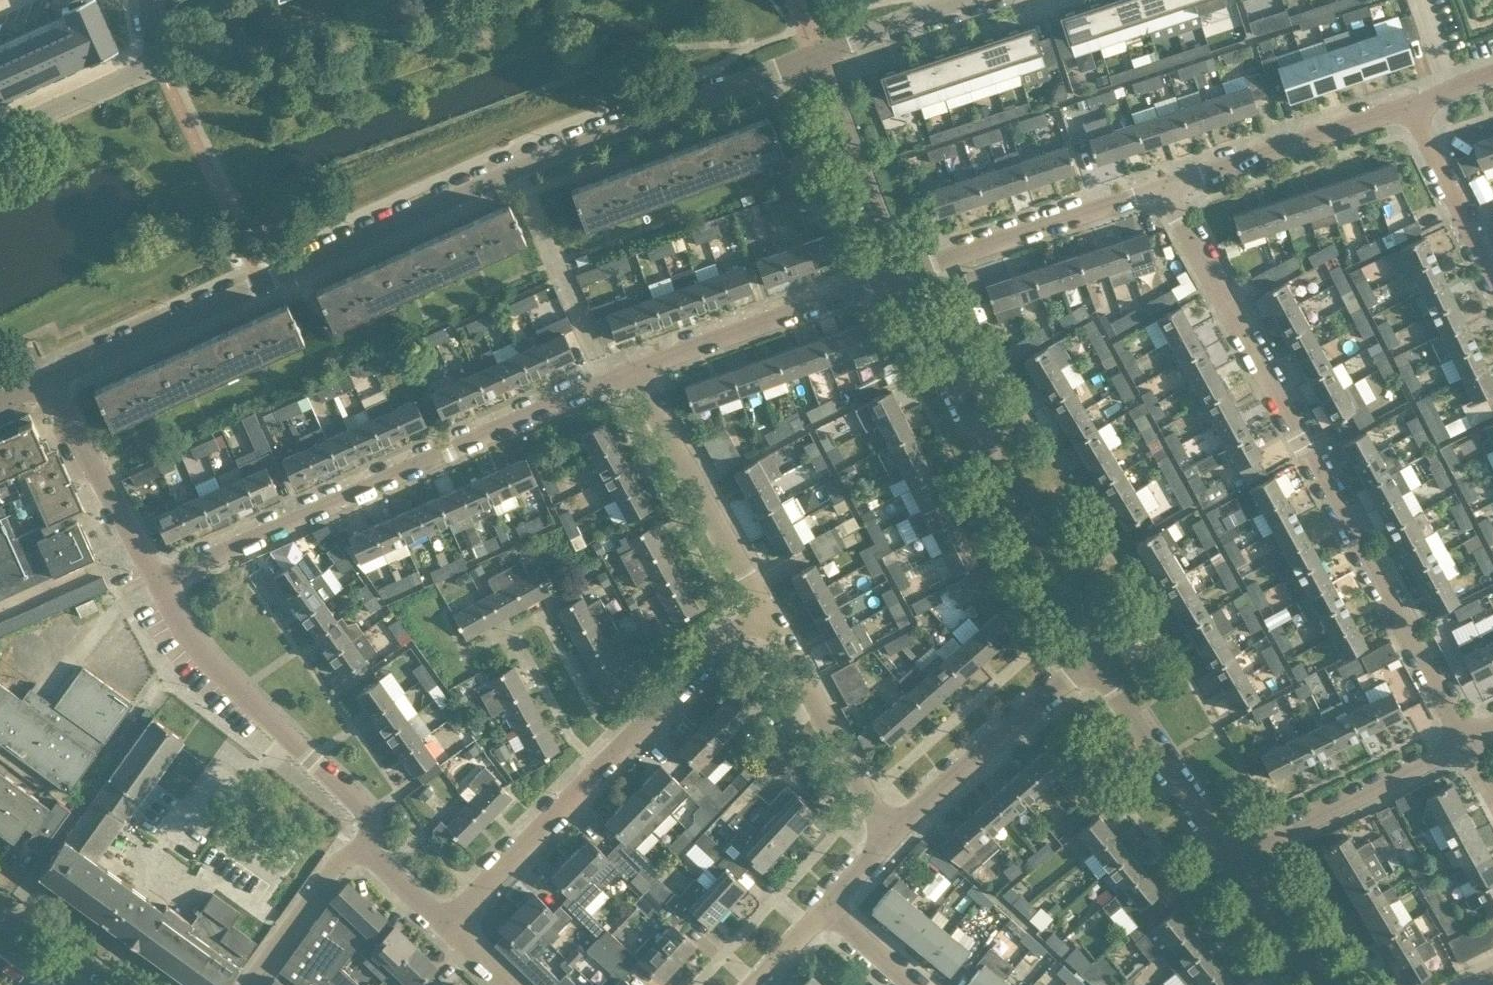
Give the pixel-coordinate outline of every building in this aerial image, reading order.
[(0,47),(0,92),(10,88),(12,91),(11,92),(12,93),(53,75),(52,73),(51,74),(50,70),(61,65),(63,68),(62,69),(63,70),(86,60),(86,62),(89,60),(99,56),(118,48),(97,0),(67,0),(69,4),(62,8),(66,17),(0,47)] [(1140,0),(1116,0),(1113,1),(1125,37),(1150,29),(1140,0)] [(1168,0),(1140,0),(1150,29),(1175,21),(1168,0)] [(1195,0),(1168,0),(1175,21),(1199,13),(1195,0)] [(1199,13),(1225,4),(1225,6),(1237,2),(1237,0),(1195,0),(1199,13)] [(1340,0),(1342,8),(1360,2),(1359,0),(1340,0)] [(1125,37),(1113,1),(1100,5),(1100,3),(1091,6),(1092,8),(1089,9),(1101,45),(1125,37)] [(1332,3),(1315,8),(1318,16),(1334,11),(1332,3)] [(1318,16),(1315,8),(1297,14),(1299,22),(1318,16)] [(1101,45),(1089,9),(1076,13),(1075,11),(1066,14),(1067,16),(1063,17),(1068,32),(1055,36),(1063,59),(1076,55),(1076,54),(1101,45)] [(1360,9),(1344,14),(1347,22),(1362,17),(1360,9)] [(1337,18),(1334,11),(1318,16),(1320,23),(1337,18)] [(1408,42),(1420,38),(1412,14),(1400,18),(1403,27),(1379,35),(1389,67),(1414,59),(1408,42)] [(1320,23),(1318,16),(1299,22),(1302,29),(1320,23)] [(1263,17),(1251,21),(1254,32),(1258,34),(1268,31),(1263,17)] [(1033,27),(1019,32),(1019,30),(1010,33),(1011,35),(1008,36),(1020,72),(1045,64),(1045,65),(1058,61),(1050,38),(1038,42),(1033,27)] [(1389,67),(1379,35),(1354,43),(1365,75),(1389,67)] [(1020,72),(1008,36),(995,40),(994,38),(985,41),(986,43),(983,44),(995,80),(1020,72)] [(1201,43),(1184,49),(1187,58),(1204,52),(1201,43)] [(1365,75),(1354,43),(1329,51),(1340,84),(1365,75)] [(995,80),(983,44),(970,48),(969,46),(960,49),(961,51),(958,52),(970,88),(995,80)] [(1226,65),(1240,60),(1236,49),(1222,54),(1226,65)] [(1178,51),(1159,57),(1162,66),(1181,60),(1178,51)] [(1340,84),(1329,51),(1305,59),(1315,92),(1340,84)] [(970,88),(958,52),(945,56),(944,54),(936,57),(936,59),(934,60),(946,96),(970,88)] [(1315,92),(1305,59),(1280,68),(1276,55),(1262,60),(1273,93),(1286,89),(1289,100),(1315,92)] [(1154,59),(1135,65),(1138,75),(1157,68),(1154,59)] [(1204,59),(1191,64),(1194,74),(1207,70),(1204,59)] [(946,96),(934,60),(920,64),(920,63),(911,65),(911,67),(909,68),(921,104),(946,96)] [(1194,74),(1191,64),(1177,68),(1180,78),(1194,74)] [(1129,67),(1110,74),(1113,83),(1132,76),(1129,67)] [(921,104),(909,68),(895,73),(895,71),(886,74),(887,75),(883,77),(887,91),(873,96),(882,119),(896,114),(896,113),(921,104)] [(1268,95),(1260,71),(1246,76),(1249,86),(1227,93),(1235,118),(1258,111),(1254,99),(1268,95)] [(1159,74),(1146,78),(1150,89),(1163,85),(1159,74)] [(1150,89),(1146,78),(1132,82),(1135,93),(1150,89)] [(1113,89),(1100,93),(1104,104),(1116,99),(1113,89)] [(1104,104),(1100,93),(1085,98),(1089,109),(1104,104)] [(1235,118),(1227,93),(1204,101),(1212,126),(1235,118)] [(1212,126),(1204,101),(1181,108),(1189,133),(1212,126)] [(1022,103),(1004,108),(1007,117),(1025,111),(1022,103)] [(1189,133),(1181,108),(1158,116),(1166,141),(1189,133)] [(999,110),(980,116),(983,126),(1002,119),(999,110)] [(1044,111),(1030,116),(1034,127),(1048,122),(1044,111)] [(774,130),(769,116),(704,141),(718,179),(783,155),(776,135),(777,135),(775,129),(774,130)] [(1034,127),(1030,116),(1015,121),(1019,132),(1034,127)] [(1166,141),(1158,116),(1135,123),(1143,148),(1166,141)] [(974,118),(955,124),(958,134),(977,127),(974,118)] [(1121,156),(1112,131),(1109,120),(1086,127),(1093,149),(1092,150),(1093,153),(1094,153),(1098,163),(1121,156)] [(1143,148),(1135,123),(1112,131),(1121,156),(1143,148)] [(949,126),(929,133),(932,142),(938,140),(952,136),(949,126)] [(998,126),(985,131),(986,132),(988,132),(990,138),(986,139),(987,143),(1002,138),(998,126)] [(986,132),(985,131),(972,135),(975,147),(987,143),(986,139),(990,138),(988,132),(986,132)] [(1458,157),(1466,175),(1484,167),(1492,164),(1492,136),(1476,141),(1479,151),(1458,157)] [(718,179),(704,141),(638,165),(652,203),(718,179)] [(957,154),(954,144),(941,148),(944,159),(957,154)] [(1069,157),(1066,147),(1065,146),(1043,153),(1051,179),(1074,171),(1070,161),(1074,160),(1072,156),(1069,157)] [(944,159),(941,148),(927,152),(930,163),(944,159)] [(1020,161),(1021,161),(1017,150),(993,158),(997,169),(998,169),(1006,194),(1029,186),(1020,161)] [(1051,179),(1043,153),(1021,161),(1020,161),(1029,186),(1051,179)] [(1392,163),(1370,170),(1378,195),(1401,187),(1392,163)] [(652,203),(638,165),(572,189),(577,202),(576,202),(578,207),(579,207),(586,228),(652,203)] [(998,169),(997,169),(975,177),(983,201),(1006,194),(998,169)] [(1378,195),(1370,170),(1347,178),(1355,202),(1378,195)] [(983,201),(975,177),(952,185),(961,209),(983,201)] [(1355,202),(1347,178),(1325,185),(1333,210),(1355,202)] [(961,209),(952,185),(930,192),(938,217),(961,209)] [(1333,210),(1325,185),(1302,193),(1310,217),(1309,218),(1313,228),(1335,220),(1332,210),(1333,210)] [(1310,217),(1302,193),(1279,200),(1288,225),(1309,218),(1310,217)] [(799,194),(787,198),(791,209),(803,205),(799,194)] [(791,209),(787,198),(773,203),(777,214),(791,209)] [(1288,225),(1279,200),(1257,208),(1265,232),(1288,225)] [(508,203),(445,232),(462,270),(526,241),(516,221),(517,220),(515,215),(514,216),(508,203)] [(752,218),(747,206),(733,211),(737,223),(752,218)] [(1265,232),(1257,208),(1234,215),(1238,225),(1236,226),(1238,229),(1239,229),(1242,240),(1265,232)] [(1404,226),(1408,237),(1422,230),(1417,220),(1404,226)] [(706,228),(710,238),(720,235),(716,224),(706,228)] [(706,228),(691,233),(695,244),(710,238),(706,228)] [(445,232),(381,262),(398,299),(462,270),(445,232)] [(1121,240),(1129,265),(1133,277),(1157,269),(1145,232),(1121,240)] [(835,260),(832,250),(831,246),(830,246),(826,235),(804,243),(812,268),(835,260)] [(1434,258),(1423,236),(1400,248),(1410,269),(1434,258)] [(1382,237),(1369,243),(1374,254),(1387,248),(1382,237)] [(660,244),(664,255),(679,249),(675,239),(660,244)] [(1129,265),(1121,240),(1100,247),(1108,272),(1129,265)] [(1332,242),(1319,249),(1326,260),(1338,253),(1332,242)] [(812,268),(804,243),(781,251),(789,276),(812,268)] [(1374,254),(1369,243),(1356,249),(1361,260),(1374,254)] [(664,255),(660,244),(647,249),(651,259),(664,255)] [(1108,272),(1100,247),(1077,255),(1085,279),(1108,272)] [(1326,260),(1319,249),(1307,256),(1313,267),(1326,260)] [(789,276),(781,251),(758,259),(767,284),(789,276)] [(626,255),(614,260),(618,271),(630,267),(626,255)] [(1085,279),(1077,255),(1054,262),(1062,287),(1085,279)] [(1295,255),(1276,266),(1282,275),(1301,265),(1295,255)] [(1420,291),(1444,280),(1434,258),(1410,269),(1420,291)] [(581,284),(618,271),(614,260),(577,273),(581,284)] [(381,262),(317,291),(322,303),(322,304),(323,307),(324,307),(334,329),(398,299),(381,262)] [(1062,287),(1054,262),(1032,269),(1040,294),(1062,287)] [(753,289),(746,270),(744,264),(721,272),(730,297),(753,289)] [(1328,270),(1335,283),(1346,278),(1339,264),(1328,270)] [(693,266),(671,274),(676,288),(684,313),(707,305),(698,280),(693,266)] [(1258,289),(1282,275),(1276,266),(1253,279),(1258,289)] [(1040,294),(1032,269),(1009,277),(1018,301),(1040,294)] [(730,297),(721,272),(698,280),(707,305),(730,297)] [(1365,276),(1354,282),(1360,293),(1371,288),(1365,276)] [(1018,301),(1009,277),(987,284),(999,321),(1022,313),(1018,301)] [(1346,278),(1335,283),(1340,295),(1352,289),(1346,278)] [(1455,301),(1444,280),(1420,291),(1430,311),(1431,313),(1455,301)] [(1297,304),(1286,283),(1276,288),(1275,287),(1272,289),(1272,290),(1262,296),(1273,317),(1297,304)] [(684,313),(676,288),(653,296),(662,321),(684,313)] [(1377,300),(1371,288),(1360,293),(1367,306),(1377,300)] [(1171,290),(1151,301),(1143,306),(1149,316),(1177,300),(1171,290)] [(533,293),(522,298),(527,309),(537,304),(533,293)] [(639,329),(630,304),(627,297),(626,294),(616,297),(620,308),(607,312),(616,337),(639,329)] [(662,321),(653,296),(640,301),(638,294),(627,297),(630,304),(639,329),(662,321)] [(527,309),(522,298),(509,303),(514,314),(527,309)] [(1465,323),(1455,301),(1431,313),(1441,334),(1465,323)] [(287,304),(223,333),(240,370),(304,342),(294,320),(295,320),(293,316),(292,316),(287,304)] [(1309,325),(1297,304),(1273,317),(1285,338),(1309,325)] [(1082,305),(1072,311),(1075,316),(1072,318),(1075,323),(1088,314),(1082,305)] [(1181,307),(1171,312),(1170,311),(1166,313),(1167,314),(1157,319),(1169,341),(1192,328),(1181,307)] [(1361,307),(1350,313),(1356,325),(1367,320),(1361,307)] [(1134,308),(1122,315),(1128,325),(1140,319),(1134,308)] [(1075,316),(1072,311),(1059,319),(1065,329),(1075,323),(1072,318),(1075,316)] [(481,323),(478,325),(481,330),(494,324),(489,313),(479,318),(481,323)] [(1109,336),(1128,325),(1122,315),(1103,326),(1109,336)] [(481,323),(479,318),(466,324),(470,334),(481,330),(478,325),(481,323)] [(1376,325),(1383,338),(1393,332),(1387,319),(1376,325)] [(1373,332),(1367,320),(1356,325),(1362,338),(1373,332)] [(877,356),(871,336),(872,336),(871,332),(869,333),(865,322),(843,330),(855,364),(877,356)] [(1475,345),(1465,323),(1441,334),(1430,339),(1441,361),(1452,356),(1475,345)] [(1320,346),(1309,325),(1285,338),(1296,359),(1320,346)] [(448,338),(444,328),(432,333),(437,343),(448,338)] [(1043,328),(1038,331),(1033,334),(1035,338),(1032,340),(1035,346),(1049,338),(1043,328)] [(1086,334),(1094,347),(1104,341),(1097,328),(1086,334)] [(1204,349),(1192,328),(1169,341),(1180,362),(1204,349)] [(856,367),(855,364),(843,330),(820,338),(829,363),(833,375),(856,367)] [(1399,342),(1393,332),(1383,338),(1388,348),(1399,342)] [(176,399),(240,370),(223,333),(159,361),(176,399)] [(437,343),(432,333),(420,338),(424,349),(437,343)] [(564,333),(545,341),(542,343),(552,367),(574,357),(564,333)] [(1035,338),(1033,334),(1019,342),(1025,352),(1035,346),(1032,340),(1035,338)] [(1123,337),(1113,343),(1124,363),(1129,361),(1130,363),(1135,360),(1123,337)] [(829,363),(820,338),(798,346),(806,371),(829,363)] [(1072,360),(1059,339),(1037,353),(1037,352),(1033,354),(1034,355),(1024,361),(1037,382),(1060,368),(1072,360)] [(1101,360),(1112,354),(1104,341),(1094,347),(1101,360)] [(552,367),(542,343),(520,352),(530,376),(552,367)] [(1486,366),(1475,345),(1452,356),(1462,377),(1486,366)] [(806,371),(798,346),(775,354),(784,379),(806,371)] [(1332,366),(1320,346),(1296,359),(1308,380),(1332,366)] [(508,386),(498,362),(492,349),(481,353),(487,367),(476,372),(487,396),(508,386)] [(1215,370),(1204,349),(1180,362),(1192,383),(1215,370)] [(1371,355),(1378,368),(1389,362),(1382,350),(1371,355)] [(530,376),(520,352),(498,362),(508,386),(530,376)] [(784,379),(775,354),(753,362),(761,387),(784,379)] [(382,355),(371,360),(376,371),(387,366),(382,355)] [(376,371),(371,360),(358,365),(363,376),(376,371)] [(1141,371),(1135,360),(1130,363),(1129,361),(1124,363),(1131,377),(1141,371)] [(159,361),(95,390),(112,428),(176,399),(159,361)] [(895,361),(885,366),(891,379),(901,374),(895,361)] [(1344,387),(1354,382),(1342,361),(1332,366),(1308,380),(1319,401),(1344,387)] [(761,387),(753,362),(730,370),(739,395),(761,387)] [(1395,374),(1389,362),(1378,368),(1384,380),(1395,374)] [(1399,367),(1404,377),(1414,372),(1409,362),(1399,367)] [(1486,366),(1462,377),(1472,399),(1462,404),(1471,424),(1492,414),(1492,412),(1484,394),(1492,389),(1492,381),(1486,366)] [(1072,388),(1060,368),(1037,382),(1049,402),(1072,388)] [(739,395),(730,370),(708,378),(716,403),(739,395)] [(1110,376),(1117,389),(1128,383),(1121,370),(1110,376)] [(1227,391),(1215,370),(1192,383),(1203,404),(1227,391)] [(487,396),(476,372),(454,382),(465,406),(487,396)] [(1411,390),(1421,385),(1414,372),(1404,377),(1411,390)] [(874,376),(862,383),(867,393),(879,386),(874,376)] [(716,403),(708,378),(685,386),(689,397),(687,397),(689,401),(690,400),(694,411),(716,403)] [(347,390),(342,379),(329,385),(334,395),(347,390)] [(465,406),(454,382),(432,392),(443,416),(465,406)] [(1354,382),(1344,387),(1319,401),(1331,422),(1341,416),(1342,417),(1345,415),(1345,414),(1365,403),(1354,382)] [(867,393),(862,383),(848,389),(853,399),(867,393)] [(1135,395),(1128,383),(1117,389),(1124,401),(1135,395)] [(334,395),(329,385),(317,390),(321,401),(334,395)] [(1085,409),(1072,388),(1049,402),(1062,423),(1085,409)] [(1140,394),(1147,405),(1157,399),(1151,388),(1140,394)] [(877,397),(854,409),(865,430),(877,424),(901,412),(890,391),(880,396),(879,394),(876,396),(877,397)] [(1238,412),(1227,391),(1203,404),(1214,425),(1238,412)] [(1433,407),(1426,394),(1416,400),(1422,412),(1433,407)] [(404,433),(393,409),(391,410),(385,397),(365,406),(366,407),(371,419),(382,443),(404,433)] [(299,398),(286,404),(290,414),(303,409),(299,398)] [(831,398),(818,404),(824,415),(836,408),(831,398)] [(426,423),(415,400),(415,399),(393,409),(404,433),(426,423)] [(1164,411),(1157,399),(1147,405),(1153,417),(1164,411)] [(267,425),(290,414),(286,404),(262,414),(267,425)] [(824,415),(818,404),(805,411),(811,421),(824,415)] [(1097,430),(1085,409),(1062,423),(1074,444),(1097,430)] [(911,433),(901,412),(877,424),(888,445),(911,433)] [(1133,418),(1141,432),(1151,426),(1143,412),(1133,418)] [(1250,433),(1238,412),(1214,425),(1226,446),(1250,433)] [(52,574),(53,574),(65,569),(93,556),(76,519),(73,521),(70,513),(73,511),(83,507),(56,448),(45,453),(34,427),(28,413),(0,426),(0,505),(9,500),(18,518),(35,510),(42,525),(15,538),(0,505),(0,597),(52,574)] [(282,473),(277,462),(254,413),(241,418),(246,429),(248,428),(260,455),(239,465),(255,500),(278,490),(272,477),(282,473)] [(803,425),(799,414),(776,427),(781,437),(803,425)] [(1423,427),(1417,415),(1406,420),(1412,433),(1423,427)] [(382,443),(371,419),(349,429),(360,453),(382,443)] [(1485,425),(1490,437),(1481,442),(1486,452),(1492,449),(1492,421),(1485,425)] [(582,434),(592,453),(593,456),(616,443),(605,422),(582,434)] [(1159,440),(1151,426),(1141,432),(1148,446),(1159,440)] [(781,437),(776,427),(764,433),(770,444),(781,437)] [(1428,438),(1423,427),(1412,433),(1418,444),(1428,438)] [(360,453),(349,429),(327,439),(338,463),(360,453)] [(724,429),(714,435),(720,446),(730,440),(724,429)] [(1110,450),(1097,430),(1074,444),(1087,465),(1110,450)] [(1163,436),(1170,449),(1181,443),(1174,430),(1163,436)] [(1377,452),(1365,431),(1342,443),(1354,465),(1377,452)] [(836,446),(829,432),(818,438),(824,448),(829,446),(831,449),(836,446)] [(922,454),(911,433),(888,445),(877,451),(888,472),(898,466),(922,454)] [(1261,454),(1250,433),(1226,446),(1237,467),(1261,454)] [(709,451),(720,446),(714,435),(703,440),(709,451)] [(213,437),(203,441),(207,452),(218,448),(213,437)] [(338,463),(327,439),(305,448),(316,473),(338,463)] [(736,450),(730,440),(720,446),(709,451),(714,461),(736,450)] [(818,451),(813,440),(802,446),(809,460),(815,457),(813,454),(818,451)] [(207,452),(203,441),(189,447),(194,458),(207,452)] [(1451,442),(1440,447),(1447,460),(1457,455),(1451,442)] [(628,465),(616,443),(593,456),(605,477),(628,465)] [(1187,455),(1181,443),(1170,449),(1177,461),(1183,457),(1187,455)] [(842,456),(836,446),(831,449),(829,446),(824,448),(831,462),(842,456)] [(1365,486),(1398,468),(1402,466),(1395,454),(1394,455),(1388,446),(1377,452),(1354,465),(1365,486)] [(316,473),(305,448),(283,458),(294,482),(316,473)] [(714,461),(720,471),(741,460),(736,450),(714,461)] [(1123,471),(1110,450),(1087,465),(1100,485),(1123,471)] [(825,465),(818,451),(813,454),(815,457),(809,460),(815,471),(825,465)] [(1216,451),(1182,470),(1202,507),(1228,493),(1220,480),(1205,488),(1195,470),(1219,457),(1216,451)] [(780,474),(768,453),(747,465),(746,464),(743,466),(743,467),(734,472),(746,493),(768,480),(780,474)] [(909,488),(933,476),(922,454),(898,466),(888,472),(893,482),(904,477),(909,488)] [(1156,460),(1164,474),(1175,469),(1167,455),(1156,460)] [(171,456),(160,461),(162,467),(160,468),(162,473),(175,466),(171,456)] [(526,457),(504,467),(514,491),(536,481),(526,457)] [(859,488),(852,474),(854,473),(853,472),(864,466),(860,459),(837,472),(847,491),(852,488),(853,491),(859,488)] [(1439,459),(1428,465),(1434,476),(1445,471),(1439,459)] [(136,484),(162,473),(160,468),(162,467),(160,461),(131,474),(136,484)] [(536,468),(542,480),(552,475),(546,464),(536,468)] [(255,500),(239,465),(217,475),(222,486),(233,510),(255,500)] [(639,486),(628,465),(605,477),(616,498),(639,486)] [(514,491),(504,467),(482,477),(493,501),(514,491)] [(1400,494),(1409,489),(1398,468),(1365,486),(1377,507),(1400,494)] [(1193,501),(1175,469),(1164,474),(1182,507),(1193,501)] [(1135,492),(1123,471),(1100,485),(1112,506),(1135,492)] [(1451,482),(1445,471),(1434,476),(1440,488),(1451,482)] [(1456,480),(1462,490),(1473,485),(1467,474),(1456,480)] [(558,488),(552,475),(542,480),(548,493),(558,488)] [(1273,475),(1250,488),(1262,509),(1284,497),(1273,475)] [(944,497),(933,476),(909,488),(920,509),(944,497)] [(493,501),(482,477),(459,487),(474,519),(494,510),(490,502),(493,501)] [(780,502),(768,480),(746,493),(757,514),(780,502)] [(825,488),(832,500),(842,494),(836,482),(825,488)] [(1478,496),(1473,485),(1462,490),(1467,501),(1478,496)] [(233,510),(222,486),(200,496),(211,520),(233,510)] [(651,507),(639,486),(616,498),(628,520),(651,507)] [(474,519),(459,487),(437,497),(448,521),(453,531),(473,522),(473,520),(474,519)] [(854,505),(865,499),(859,488),(853,491),(852,488),(847,491),(854,505)] [(1148,513),(1135,492),(1112,506),(1125,527),(1135,521),(1135,522),(1139,520),(1138,519),(1148,513)] [(849,507),(842,494),(832,500),(839,513),(849,507)] [(1412,515),(1400,494),(1377,507),(1388,528),(1412,515)] [(211,520),(200,496),(178,506),(189,530),(211,520)] [(189,530),(178,506),(177,507),(172,497),(164,500),(167,508),(152,514),(151,511),(142,516),(152,534),(161,529),(166,540),(189,530)] [(448,521),(437,497),(416,506),(427,530),(448,521)] [(955,518),(944,497),(920,509),(907,516),(918,537),(931,531),(955,518)] [(1296,518),(1284,497),(1262,509),(1274,530),(1296,518)] [(1449,507),(1455,518),(1466,513),(1460,501),(1449,507)] [(769,535),(792,523),(781,503),(780,502),(757,514),(769,535)] [(427,530),(416,506),(394,517),(404,540),(427,530)] [(1216,506),(1205,512),(1217,534),(1228,528),(1216,506)] [(575,519),(569,509),(557,515),(563,525),(575,519)] [(1400,549),(1423,536),(1433,531),(1421,510),(1412,515),(1388,528),(1400,549)] [(1472,524),(1466,513),(1455,518),(1461,529),(1472,524)] [(539,515),(527,520),(531,531),(543,525),(539,515)] [(1483,533),(1492,528),(1492,526),(1488,516),(1477,521),(1483,533)] [(404,540),(394,517),(372,526),(382,550),(402,541),(404,540)] [(881,528),(875,517),(864,522),(870,534),(881,528)] [(966,540),(955,518),(931,531),(942,552),(966,540)] [(1191,524),(1198,537),(1209,531),(1201,518),(1191,524)] [(1308,539),(1296,518),(1274,530),(1285,551),(1308,539)] [(575,519),(563,525),(568,536),(580,530),(575,519)] [(804,529),(799,519),(792,523),(769,535),(781,557),(790,551),(791,552),(794,551),(794,549),(803,544),(797,533),(804,529)] [(531,531),(527,520),(515,526),(519,536),(531,531)] [(510,540),(501,521),(493,524),(502,544),(510,540)] [(847,533),(841,521),(832,526),(838,538),(847,533)] [(318,541),(332,539),(331,526),(317,528),(318,541)] [(382,550),(372,526),(350,536),(361,560),(382,550)] [(653,528),(653,527),(640,534),(637,529),(626,535),(633,548),(620,556),(629,572),(666,552),(658,535),(654,537),(650,530),(653,528)] [(1179,546),(1167,527),(1150,538),(1149,537),(1146,539),(1146,540),(1136,546),(1149,566),(1172,553),(1171,551),(1179,546)] [(814,551),(836,538),(830,528),(808,540),(814,551)] [(887,539),(881,528),(870,534),(876,545),(887,539)] [(1483,533),(1489,545),(1492,543),(1492,528),(1483,533)] [(1215,542),(1209,531),(1198,537),(1205,548),(1215,542)] [(494,534),(484,539),(487,545),(484,547),(486,552),(500,545),(494,534)] [(1435,557),(1423,536),(1400,549),(1412,570),(1435,557)] [(605,551),(599,538),(591,542),(597,555),(605,551)] [(842,549),(836,538),(814,551),(820,561),(842,549)] [(1239,549),(1233,538),(1222,543),(1228,555),(1239,549)] [(295,539),(271,550),(284,569),(275,576),(289,596),(321,572),(307,553),(305,554),(295,539)] [(487,545),(484,539),(471,545),(476,556),(486,552),(484,547),(487,545)] [(1319,560),(1308,539),(1285,551),(1297,572),(1319,560)] [(521,555),(535,548),(530,540),(517,547),(521,555)] [(977,561),(966,540),(942,552),(953,573),(963,568),(964,569),(967,567),(967,566),(977,561)] [(329,551),(335,560),(339,557),(341,559),(346,556),(338,544),(329,551)] [(877,557),(870,545),(858,551),(865,563),(877,557)] [(1488,556),(1483,545),(1471,551),(1477,561),(1488,556)] [(1246,563),(1239,549),(1228,555),(1236,568),(1246,563)] [(675,568),(666,552),(629,572),(638,588),(652,581),(659,595),(683,582),(679,575),(675,577),(672,570),(675,568)] [(1184,573),(1172,553),(1149,566),(1161,587),(1184,573)] [(353,566),(346,556),(341,559),(339,557),(335,560),(343,572),(353,566)] [(1477,561),(1483,574),(1492,569),(1492,566),(1488,556),(1477,561)] [(883,571),(877,557),(865,563),(871,577),(883,571)] [(1446,578),(1435,557),(1412,570),(1423,591),(1446,578)] [(902,570),(897,558),(886,563),(892,575),(902,570)] [(454,560),(442,565),(447,576),(459,571),(454,560)] [(520,560),(501,570),(522,608),(541,597),(539,593),(546,589),(548,593),(549,593),(542,580),(547,577),(542,567),(528,574),(520,560)] [(1331,581),(1319,560),(1297,572),(1283,580),(1295,601),(1298,600),(1331,581)] [(1221,579),(1232,573),(1225,561),(1214,567),(1221,579)] [(485,570),(480,562),(469,569),(473,576),(485,570)] [(996,573),(990,562),(963,577),(945,586),(953,596),(996,573)] [(826,585),(814,564),(804,569),(804,568),(800,570),(801,571),(791,576),(803,597),(826,585)] [(447,576),(442,565),(441,566),(430,570),(435,581),(447,576)] [(603,569),(595,574),(603,587),(611,582),(605,572),(604,569),(603,569)] [(472,578),(467,570),(456,576),(461,584),(472,578)] [(522,608),(501,570),(487,578),(495,593),(482,600),(494,622),(502,618),(500,615),(506,611),(508,615),(522,608)] [(908,582),(902,570),(892,575),(898,587),(908,582)] [(321,572),(289,596),(302,615),(323,600),(324,600),(334,592),(321,572)] [(953,596),(961,605),(1002,583),(996,573),(953,596)] [(1184,573),(1161,587),(1174,608),(1197,594),(1184,573)] [(1238,584),(1232,573),(1221,579),(1227,590),(1238,584)] [(400,585),(397,586),(399,591),(413,585),(408,574),(401,577),(397,579),(400,585)] [(101,575),(94,578),(99,590),(107,587),(101,575)] [(99,590),(94,578),(86,582),(92,594),(99,590)] [(1458,599),(1446,578),(1423,591),(1435,612),(1458,599)] [(400,585),(397,579),(378,588),(383,598),(399,591),(397,586),(400,585)] [(815,618),(837,606),(831,595),(843,588),(839,581),(838,579),(834,581),(834,580),(826,585),(803,597),(815,618)] [(1252,597),(1262,592),(1256,580),(1246,586),(1252,597)] [(1343,602),(1331,581),(1298,600),(1309,621),(1320,614),(1343,602)] [(92,594),(86,582),(78,585),(84,597),(92,594)] [(685,586),(683,582),(659,595),(674,622),(684,617),(685,618),(688,616),(688,615),(698,609),(689,592),(685,594),(681,588),(685,586)] [(365,583),(356,590),(363,600),(367,596),(369,598),(374,595),(365,583)] [(84,597),(78,585),(74,588),(71,589),(76,601),(79,600),(84,597)] [(891,588),(881,593),(888,607),(893,604),(892,601),(897,599),(891,588)] [(76,601),(71,589),(63,592),(69,605),(76,601)] [(937,590),(927,595),(929,600),(927,602),(929,607),(943,601),(937,590)] [(69,605),(63,592),(55,596),(61,608),(69,605)] [(575,638),(610,618),(599,598),(587,605),(580,592),(570,598),(573,603),(560,611),(560,612),(564,610),(568,617),(564,619),(575,638)] [(1252,597),(1258,608),(1268,603),(1262,592),(1252,597)] [(626,598),(632,609),(639,606),(633,594),(626,598)] [(1209,614),(1197,594),(1174,608),(1187,628),(1209,614)] [(380,605),(374,595),(369,598),(367,596),(363,600),(371,611),(380,605)] [(929,600),(927,595),(911,602),(917,613),(929,607),(927,602),(929,600)] [(61,608),(55,596),(48,599),(53,612),(61,608)] [(93,597),(75,605),(80,616),(98,608),(93,597)] [(1483,608),(1478,598),(1465,603),(1470,614),(1483,608)] [(53,612),(48,599),(40,603),(46,615),(53,612)] [(904,612),(897,599),(892,601),(893,604),(888,607),(894,617),(904,612)] [(316,634),(337,619),(324,600),(323,600),(302,615),(316,634)] [(490,625),(494,622),(482,600),(455,614),(460,624),(459,624),(461,628),(462,627),(467,637),(484,628),(482,624),(488,621),(490,625)] [(1237,608),(1244,620),(1255,614),(1248,602),(1237,608)] [(1354,623),(1343,602),(1320,614),(1332,636),(1354,623)] [(46,615),(40,603),(32,606),(38,619),(46,615)] [(1470,614),(1465,603),(1453,609),(1458,620),(1470,614)] [(38,619),(32,606),(25,610),(30,622),(38,619)] [(849,626),(837,606),(815,618),(826,639),(849,626)] [(633,611),(639,623),(646,619),(640,608),(633,611)] [(30,622),(25,610),(17,613),(23,626),(30,622)] [(997,612),(986,622),(985,622),(979,628),(996,647),(1014,631),(997,612)] [(23,626),(17,613),(9,617),(15,629),(23,626)] [(1222,635),(1221,635),(1209,614),(1187,628),(1199,649),(1222,635)] [(1261,627),(1255,614),(1244,620),(1250,632),(1261,627)] [(330,654),(363,631),(356,621),(347,623),(342,616),(337,619),(316,634),(330,654)] [(15,629),(9,617),(2,620),(7,633),(15,629)] [(613,652),(605,638),(617,631),(610,618),(575,638),(582,651),(586,649),(589,656),(586,658),(590,665),(613,652)] [(407,632),(399,620),(390,627),(399,638),(407,632)] [(851,653),(871,642),(859,620),(849,626),(826,639),(838,660),(847,656),(848,656),(852,654),(851,653)] [(1268,627),(1275,640),(1286,633),(1280,621),(1268,627)] [(641,625),(647,637),(654,633),(648,622),(641,625)] [(1366,644),(1354,623),(1332,636),(1344,657),(1366,644)] [(1479,633),(1492,662),(1492,626),(1479,633)] [(978,663),(996,647),(979,628),(961,643),(978,663)] [(908,630),(894,638),(897,643),(900,642),(903,647),(902,647),(911,658),(915,654),(906,645),(914,641),(908,630)] [(1234,656),(1233,654),(1240,650),(1228,630),(1221,635),(1222,635),(1199,649),(1212,670),(1234,656)] [(344,674),(377,651),(363,631),(330,654),(344,674)] [(1286,633),(1275,640),(1281,651),(1292,645),(1286,633)] [(1479,633),(1477,634),(1476,633),(1457,643),(1474,678),(1492,668),(1492,662),(1479,633)] [(978,663),(961,643),(953,634),(935,649),(944,659),(961,678),(978,663)] [(650,642),(656,654),(663,650),(657,638),(650,642)] [(897,643),(894,638),(883,644),(889,655),(902,647),(903,647),(900,642),(897,643)] [(1390,640),(1360,655),(1366,666),(1369,672),(1387,663),(1391,670),(1402,664),(1399,658),(1390,640)] [(1260,651),(1267,664),(1278,658),(1271,644),(1260,651)] [(618,685),(628,680),(613,652),(590,665),(592,669),(595,667),(599,674),(595,676),(604,693),(612,688),(613,689),(619,686),(618,685)] [(1366,666),(1360,655),(1349,661),(1354,672),(1366,666)] [(1247,676),(1234,656),(1212,670),(1224,690),(1247,676)] [(1284,668),(1278,658),(1267,664),(1273,674),(1284,668)] [(963,681),(961,678),(944,659),(943,659),(926,675),(943,694),(951,687),(953,690),(963,681)] [(1354,672),(1349,661),(1338,666),(1343,677),(1354,672)] [(858,671),(853,662),(831,674),(837,684),(858,671)] [(1302,662),(1291,668),(1298,680),(1304,676),(1308,674),(1302,662)] [(412,668),(419,679),(428,674),(421,663),(412,668)] [(925,710),(943,694),(916,663),(897,679),(908,691),(925,710)] [(31,692),(38,683),(37,682),(30,691),(25,700),(0,682),(0,741),(69,791),(134,701),(83,665),(53,707),(31,692)] [(481,694),(492,714),(505,707),(506,707),(529,695),(518,675),(514,677),(511,670),(514,668),(514,667),(501,675),(498,669),(488,675),(494,687),(481,694)] [(864,681),(858,671),(837,684),(842,693),(853,687),(864,681)] [(428,674),(419,679),(426,690),(435,684),(428,674)] [(1259,697),(1247,676),(1224,690),(1237,711),(1247,705),(1247,706),(1251,704),(1250,703),(1259,697)] [(1323,686),(1318,676),(1307,681),(1310,686),(1307,688),(1310,693),(1323,686)] [(373,713),(394,698),(380,679),(359,694),(373,713)] [(864,681),(853,687),(859,698),(870,692),(864,681)] [(1307,681),(1307,682),(1294,688),(1300,698),(1310,693),(1307,688),(1310,686),(1307,681)] [(743,683),(715,711),(734,730),(762,702),(743,683)] [(848,704),(859,698),(853,687),(842,693),(848,704)] [(453,692),(461,703),(467,698),(460,688),(453,692)] [(1390,690),(1369,701),(1380,724),(1402,714),(1390,690)] [(925,710),(908,691),(890,706),(907,726),(925,710)] [(394,698),(373,713),(387,733),(408,718),(417,711),(403,692),(394,698)] [(536,708),(529,695),(506,707),(520,735),(544,722),(540,715),(536,717),(532,710),(536,708)] [(1275,698),(1264,704),(1269,713),(1280,708),(1275,698)] [(1326,722),(1337,746),(1359,735),(1347,712),(1341,699),(1320,710),(1326,722)] [(1380,724),(1368,701),(1347,712),(1359,735),(1380,724)] [(456,713),(448,702),(440,709),(447,719),(456,713)] [(1269,713),(1264,704),(1252,709),(1257,719),(1269,713)] [(890,742),(907,726),(890,706),(857,735),(866,751),(884,736),(890,742)] [(734,730),(715,711),(697,730),(716,748),(734,730)] [(149,716),(144,712),(138,720),(144,724),(149,716)] [(447,719),(455,729),(463,723),(456,713),(447,719)] [(166,904),(163,908),(96,860),(184,738),(153,716),(39,874),(192,984),(229,984),(243,966),(240,964),(256,942),(231,923),(239,911),(213,892),(191,922),(166,904)] [(408,718),(387,733),(401,752),(422,737),(408,718)] [(468,723),(475,734),(481,730),(474,719),(468,723)] [(544,722),(520,735),(535,762),(545,757),(545,758),(549,756),(548,755),(558,749),(550,734),(549,733),(546,735),(542,728),(546,726),(544,722)] [(1337,746),(1326,722),(1304,733),(1315,756),(1337,746)] [(766,761),(791,736),(781,726),(757,751),(759,753),(758,753),(766,761)] [(716,748),(697,730),(679,748),(698,767),(689,775),(721,807),(738,790),(730,782),(721,790),(706,775),(724,756),(716,748)] [(1315,756),(1304,733),(1282,744),(1294,767),(1315,756)] [(415,772),(436,757),(422,737),(401,752),(415,772)] [(799,750),(793,740),(767,767),(750,785),(757,792),(774,774),(776,775),(799,750)] [(474,744),(463,752),(468,758),(479,750),(474,744)] [(1294,767),(1282,744),(1261,754),(1272,778),(1294,767)] [(1044,750),(1026,766),(1044,785),(1062,769),(1044,750)] [(748,779),(766,761),(758,753),(754,757),(751,754),(743,763),(746,766),(740,771),(748,779)] [(721,807),(689,775),(680,784),(661,765),(642,784),(670,811),(682,799),(688,793),(696,801),(712,816),(721,807)] [(500,786),(493,779),(495,777),(483,766),(468,781),(480,792),(470,802),(488,820),(492,816),(489,813),(495,807),(498,810),(511,797),(503,789),(504,788),(501,785),(500,786)] [(1044,785),(1026,766),(1008,781),(1026,801),(1044,785)] [(42,801),(0,771),(0,830),(13,839),(23,824),(38,835),(55,811),(42,801)] [(1026,801),(1008,781),(990,797),(1008,817),(1026,801)] [(670,811),(642,784),(624,802),(652,830),(670,811)] [(428,785),(419,795),(424,800),(434,791),(428,785)] [(739,811),(757,792),(750,785),(731,804),(739,811)] [(797,830),(815,811),(786,785),(769,803),(778,812),(777,812),(797,830)] [(1439,821),(1464,808),(1451,785),(1444,789),(1443,788),(1439,790),(1440,791),(1426,798),(1433,810),(1422,816),(1428,827),(1439,821)] [(1008,817),(990,797),(972,814),(989,833),(1008,817)] [(483,825),(488,820),(470,802),(447,825),(442,819),(433,828),(444,839),(452,831),(454,833),(453,834),(456,836),(457,835),(465,844),(478,830),(475,827),(480,822),(483,825)] [(652,830),(624,802),(605,821),(624,840),(616,849),(651,883),(657,877),(657,876),(661,872),(635,847),(652,830)] [(760,831),(739,811),(731,804),(720,816),(728,822),(750,842),(742,850),(742,851),(762,869),(771,859),(773,862),(782,852),(779,850),(780,849),(760,831)] [(1375,811),(1385,829),(1387,832),(1399,824),(1388,805),(1375,811)] [(1077,824),(1086,815),(1079,807),(1069,815),(1077,824)] [(1476,830),(1464,808),(1439,821),(1451,844),(1476,830)] [(780,849),(797,830),(777,812),(760,831),(780,849)] [(997,843),(989,833),(972,814),(954,829),(957,832),(941,846),(967,870),(997,843)] [(1098,814),(1078,831),(1094,850),(1114,833),(1098,814)] [(1067,833),(1077,824),(1069,815),(1059,824),(1067,833)] [(1402,829),(1399,824),(1387,832),(1392,840),(1398,836),(1400,839),(1406,836),(1402,829)] [(686,827),(668,846),(676,853),(694,835),(686,827)] [(1488,853),(1476,830),(1451,844),(1463,866),(1463,867),(1488,853)] [(746,887),(725,868),(725,869),(718,863),(727,854),(727,853),(704,833),(695,842),(713,859),(696,877),(728,907),(746,887)] [(1129,852),(1114,833),(1094,850),(1109,869),(1129,852)] [(1369,840),(1355,849),(1348,836),(1333,845),(1332,843),(1328,845),(1330,847),(1323,851),(1337,873),(1361,859),(1375,850),(1369,840)] [(1411,845),(1406,836),(1400,839),(1398,836),(1392,840),(1399,852),(1411,845)] [(638,871),(616,849),(608,857),(589,838),(570,857),(592,878),(602,888),(612,877),(617,872),(628,881),(631,879),(638,871)] [(1047,842),(1037,850),(1044,859),(1054,851),(1047,842)] [(1418,857),(1411,845),(1399,852),(1404,861),(1410,857),(1412,860),(1418,857)] [(1044,859),(1037,850),(1027,857),(1035,866),(1044,859)] [(940,866),(946,860),(936,852),(931,858),(940,866)] [(1144,871),(1129,852),(1109,869),(1124,887),(1144,871)] [(1488,853),(1463,867),(1463,866),(1451,873),(1457,884),(1469,878),(1476,890),(1492,880),(1492,862),(1488,853)] [(606,928),(583,906),(602,888),(592,878),(570,857),(552,876),(570,894),(563,902),(598,937),(606,928)] [(1423,865),(1418,857),(1412,860),(1410,857),(1404,861),(1411,872),(1423,865)] [(1375,880),(1361,859),(1337,873),(1350,895),(1375,880)] [(940,866),(950,875),(956,869),(946,860),(940,866)] [(1013,861),(1003,870),(1010,879),(1021,870),(1013,861)] [(1430,877),(1423,865),(1411,872),(1416,881),(1422,877),(1424,880),(1430,877)] [(1160,889),(1144,871),(1124,887),(1102,905),(1109,914),(1121,904),(1137,924),(1158,906),(1151,897),(1160,889)] [(675,893),(666,902),(683,917),(691,909),(710,926),(728,907),(696,877),(679,896),(675,893)] [(1435,885),(1430,877),(1424,880),(1422,877),(1416,881),(1423,892),(1435,885)] [(1391,886),(1381,891),(1375,880),(1350,895),(1364,917),(1388,902),(1397,897),(1391,886)] [(1464,896),(1470,907),(1482,901),(1489,913),(1492,911),(1492,880),(1464,896)] [(331,979),(342,963),(349,954),(385,918),(347,881),(333,897),(326,906),(280,970),(297,983),(295,984),(326,984),(331,979)] [(977,900),(983,893),(973,884),(967,891),(977,900)] [(693,944),(673,925),(680,918),(683,918),(683,917),(649,885),(644,891),(633,903),(647,916),(654,909),(665,919),(650,936),(677,961),(679,960),(682,962),(689,954),(686,951),(693,944)] [(1442,897),(1435,885),(1423,892),(1428,901),(1434,898),(1436,900),(1442,897)] [(1002,894),(1021,912),(1029,903),(1010,886),(1002,894)] [(892,925),(911,902),(891,887),(873,909),(892,925)] [(539,930),(548,920),(558,931),(572,916),(560,904),(554,911),(535,892),(527,900),(524,897),(516,904),(520,908),(518,909),(539,930)] [(993,902),(983,893),(977,900),(987,909),(993,902)] [(1447,906),(1442,897),(1436,900),(1434,898),(1428,901),(1435,913),(1447,906)] [(912,940),(930,918),(911,902),(892,925),(912,940)] [(1401,925),(1388,902),(1364,917),(1377,939),(1401,925)] [(1029,903),(1021,912),(1041,929),(1051,917),(1042,908),(1039,911),(1029,903)] [(1166,916),(1158,906),(1137,924),(1127,932),(1150,960),(1158,953),(1190,927),(1175,909),(1166,916)] [(1454,917),(1447,906),(1435,913),(1440,922),(1446,918),(1448,921),(1454,917)] [(549,941),(538,931),(539,930),(518,909),(501,927),(510,936),(498,947),(528,975),(540,963),(534,957),(549,941)] [(613,935),(631,918),(624,911),(598,938),(633,970),(641,961),(633,954),(613,935)] [(1460,928),(1454,917),(1448,921),(1446,918),(1440,922),(1448,934),(1460,928)] [(931,956),(949,934),(930,918),(912,940),(931,956)] [(1489,920),(1479,925),(1490,947),(1492,945),(1492,928),(1489,920)] [(1391,961),(1426,940),(1420,929),(1408,936),(1401,925),(1377,939),(1391,961)] [(1490,947),(1479,925),(1469,930),(1480,952),(1490,947)] [(413,947),(401,935),(402,934),(394,926),(382,939),(377,934),(378,933),(377,933),(360,951),(368,958),(375,950),(385,959),(374,970),(383,979),(394,968),(413,947)] [(1206,946),(1190,927),(1158,953),(1174,972),(1206,946)] [(1480,952),(1469,930),(1459,935),(1469,957),(1480,952)] [(1053,931),(1045,940),(1053,948),(1057,943),(1059,945),(1063,941),(1053,931)] [(1026,932),(1020,938),(1031,949),(1037,942),(1026,932)] [(951,972),(969,950),(949,934),(931,956),(951,972)] [(1469,957),(1459,935),(1448,941),(1459,962),(1469,957)] [(677,961),(650,936),(633,954),(661,979),(677,961)] [(597,938),(586,950),(610,973),(614,968),(625,979),(633,970),(598,938),(597,939),(597,938)] [(1433,952),(1426,940),(1391,961),(1405,984),(1409,982),(1412,981),(1412,982),(1416,980),(1415,978),(1429,970),(1422,959),(1433,952)] [(1064,958),(1072,949),(1063,941),(1059,945),(1057,943),(1053,948),(1064,958)] [(1046,950),(1037,942),(1031,949),(1040,957),(1046,950)] [(413,947),(394,968),(412,984),(434,984),(437,982),(428,974),(436,966),(428,958),(426,959),(414,948),(415,947),(414,946),(413,947)] [(583,953),(575,946),(565,957),(573,964),(583,953)] [(1206,946),(1174,972),(1185,984),(1195,984),(1200,981),(1201,981),(1221,965),(1206,946)] [(966,984),(999,984),(1004,979),(1014,967),(990,947),(977,963),(981,967),(966,984)] [(567,971),(573,965),(565,958),(559,964),(567,971)] [(1106,979),(1110,975),(1095,959),(1080,972),(1086,977),(1095,984),(1112,984),(1106,979)] [(540,963),(528,975),(538,984),(555,984),(560,980),(559,979),(541,961),(540,963)] [(342,963),(331,979),(338,984),(364,984),(342,963)] [(1063,965),(1057,972),(1067,981),(1073,974),(1063,965)] [(1221,965),(1201,981),(1204,984),(1235,984),(1236,984),(1221,965)] [(625,979),(614,968),(610,973),(598,984),(632,984),(625,979)] [(1063,984),(1081,984),(1083,983),(1082,982),(1086,977),(1080,972),(1080,973),(1077,970),(1073,974),(1067,981),(1063,984)] [(574,983),(565,975),(560,980),(555,984),(571,984),(574,983)] [(811,975),(803,984),(794,976),(786,984),(821,984),(811,975)] [(269,984),(286,984),(275,977),(269,984)]
